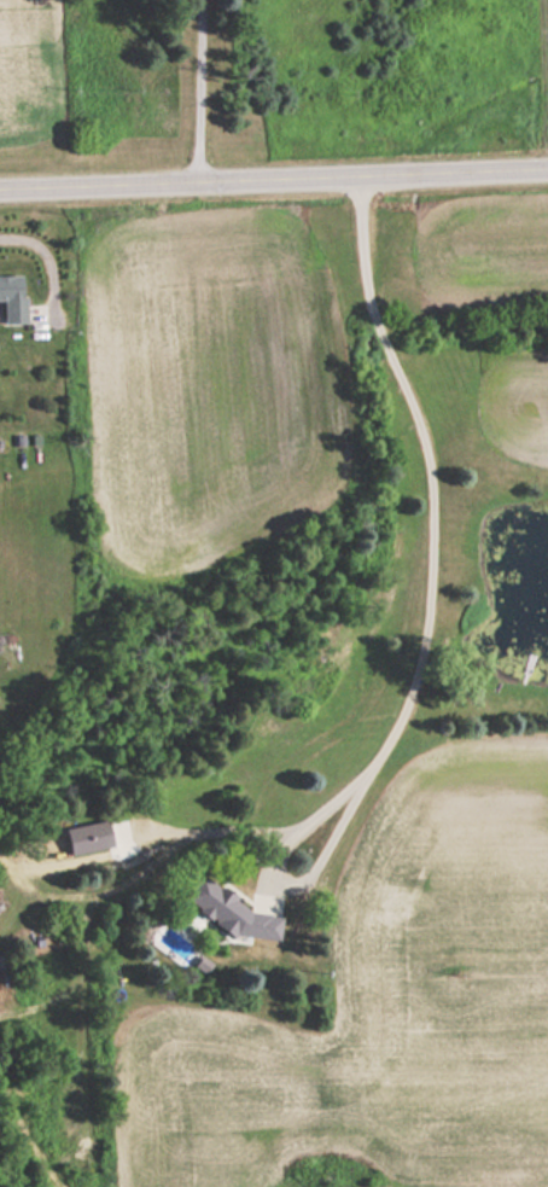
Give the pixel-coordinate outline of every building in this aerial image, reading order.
[(23,274),(0,275),(0,300),(3,300),(4,324),(25,323),(23,274)] [(69,855),(113,846),(107,819),(63,828),(69,855)] [(39,845),(59,838),(55,827),(35,834),(39,845)] [(251,907),(198,871),(179,899),(232,935),(251,907)]
